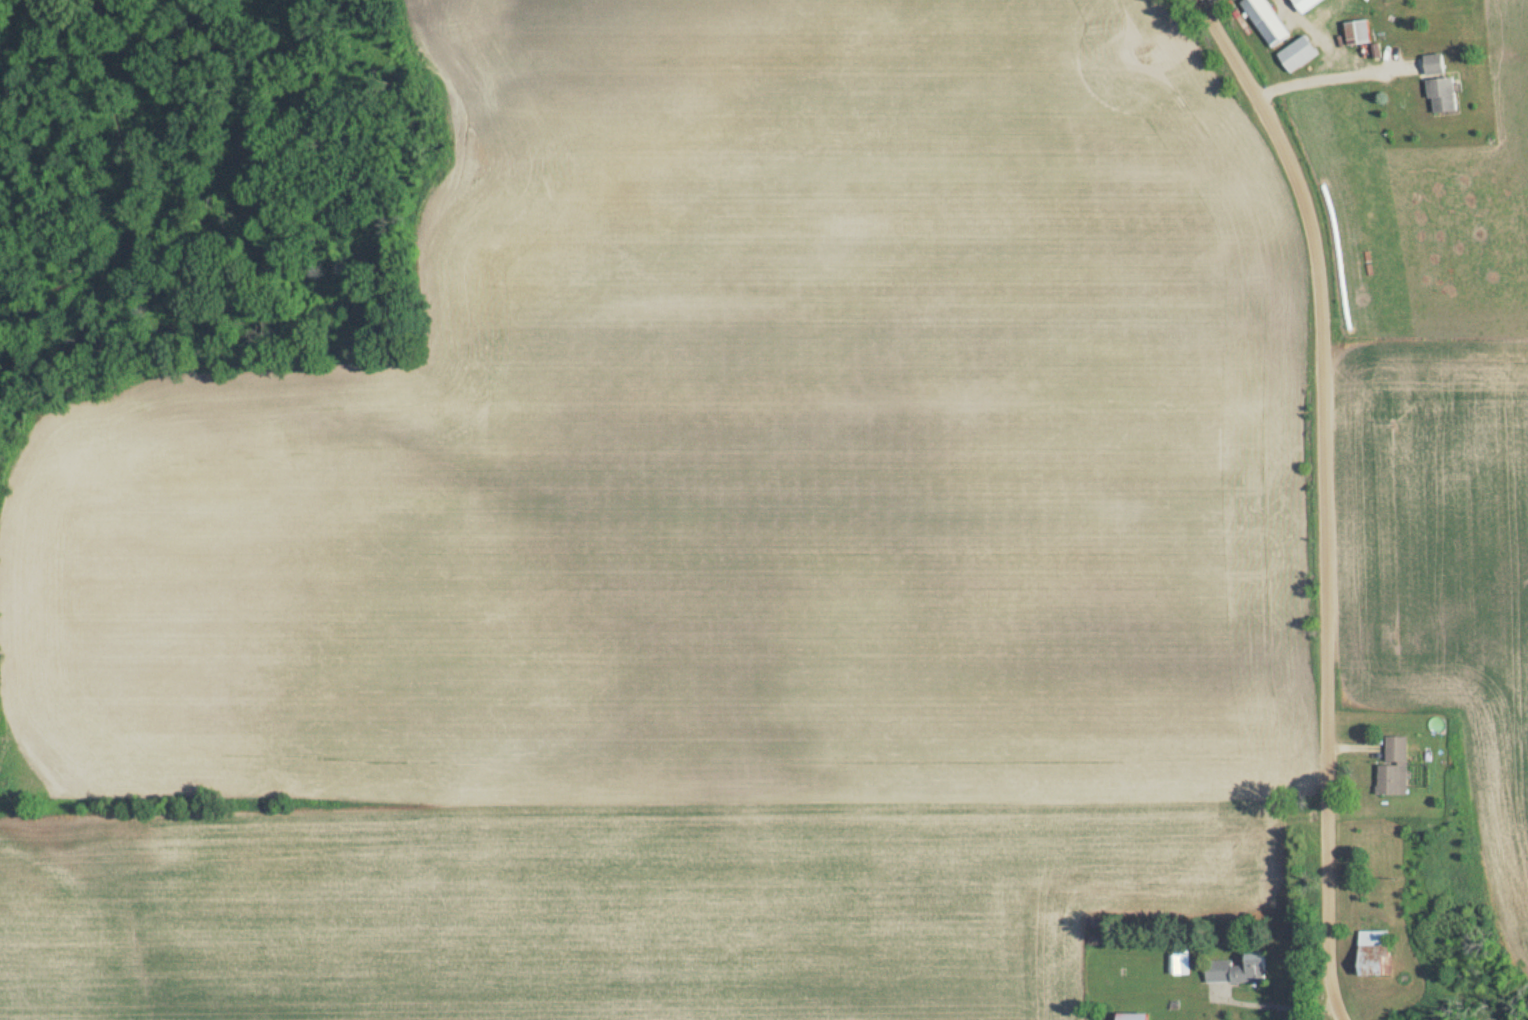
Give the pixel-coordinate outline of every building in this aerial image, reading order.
[(1272,51),(1293,36),(1268,0),(1248,0),(1241,5),(1272,51)] [(1347,45),(1374,44),(1373,21),(1346,23),(1347,45)] [(1322,54),(1308,35),(1278,56),(1291,75),(1322,54)] [(1449,75),(1448,55),(1428,55),(1429,76),(1449,75)] [(1435,114),(1461,110),(1457,77),(1430,80),(1435,114)] [(1410,738),(1387,738),(1387,766),(1382,766),(1382,797),(1410,797),(1410,738)] [(1362,979),(1393,979),(1393,932),(1362,932),(1362,979)] [(1206,985),(1271,986),(1271,954),(1246,954),(1246,964),(1207,963),(1206,985)]
